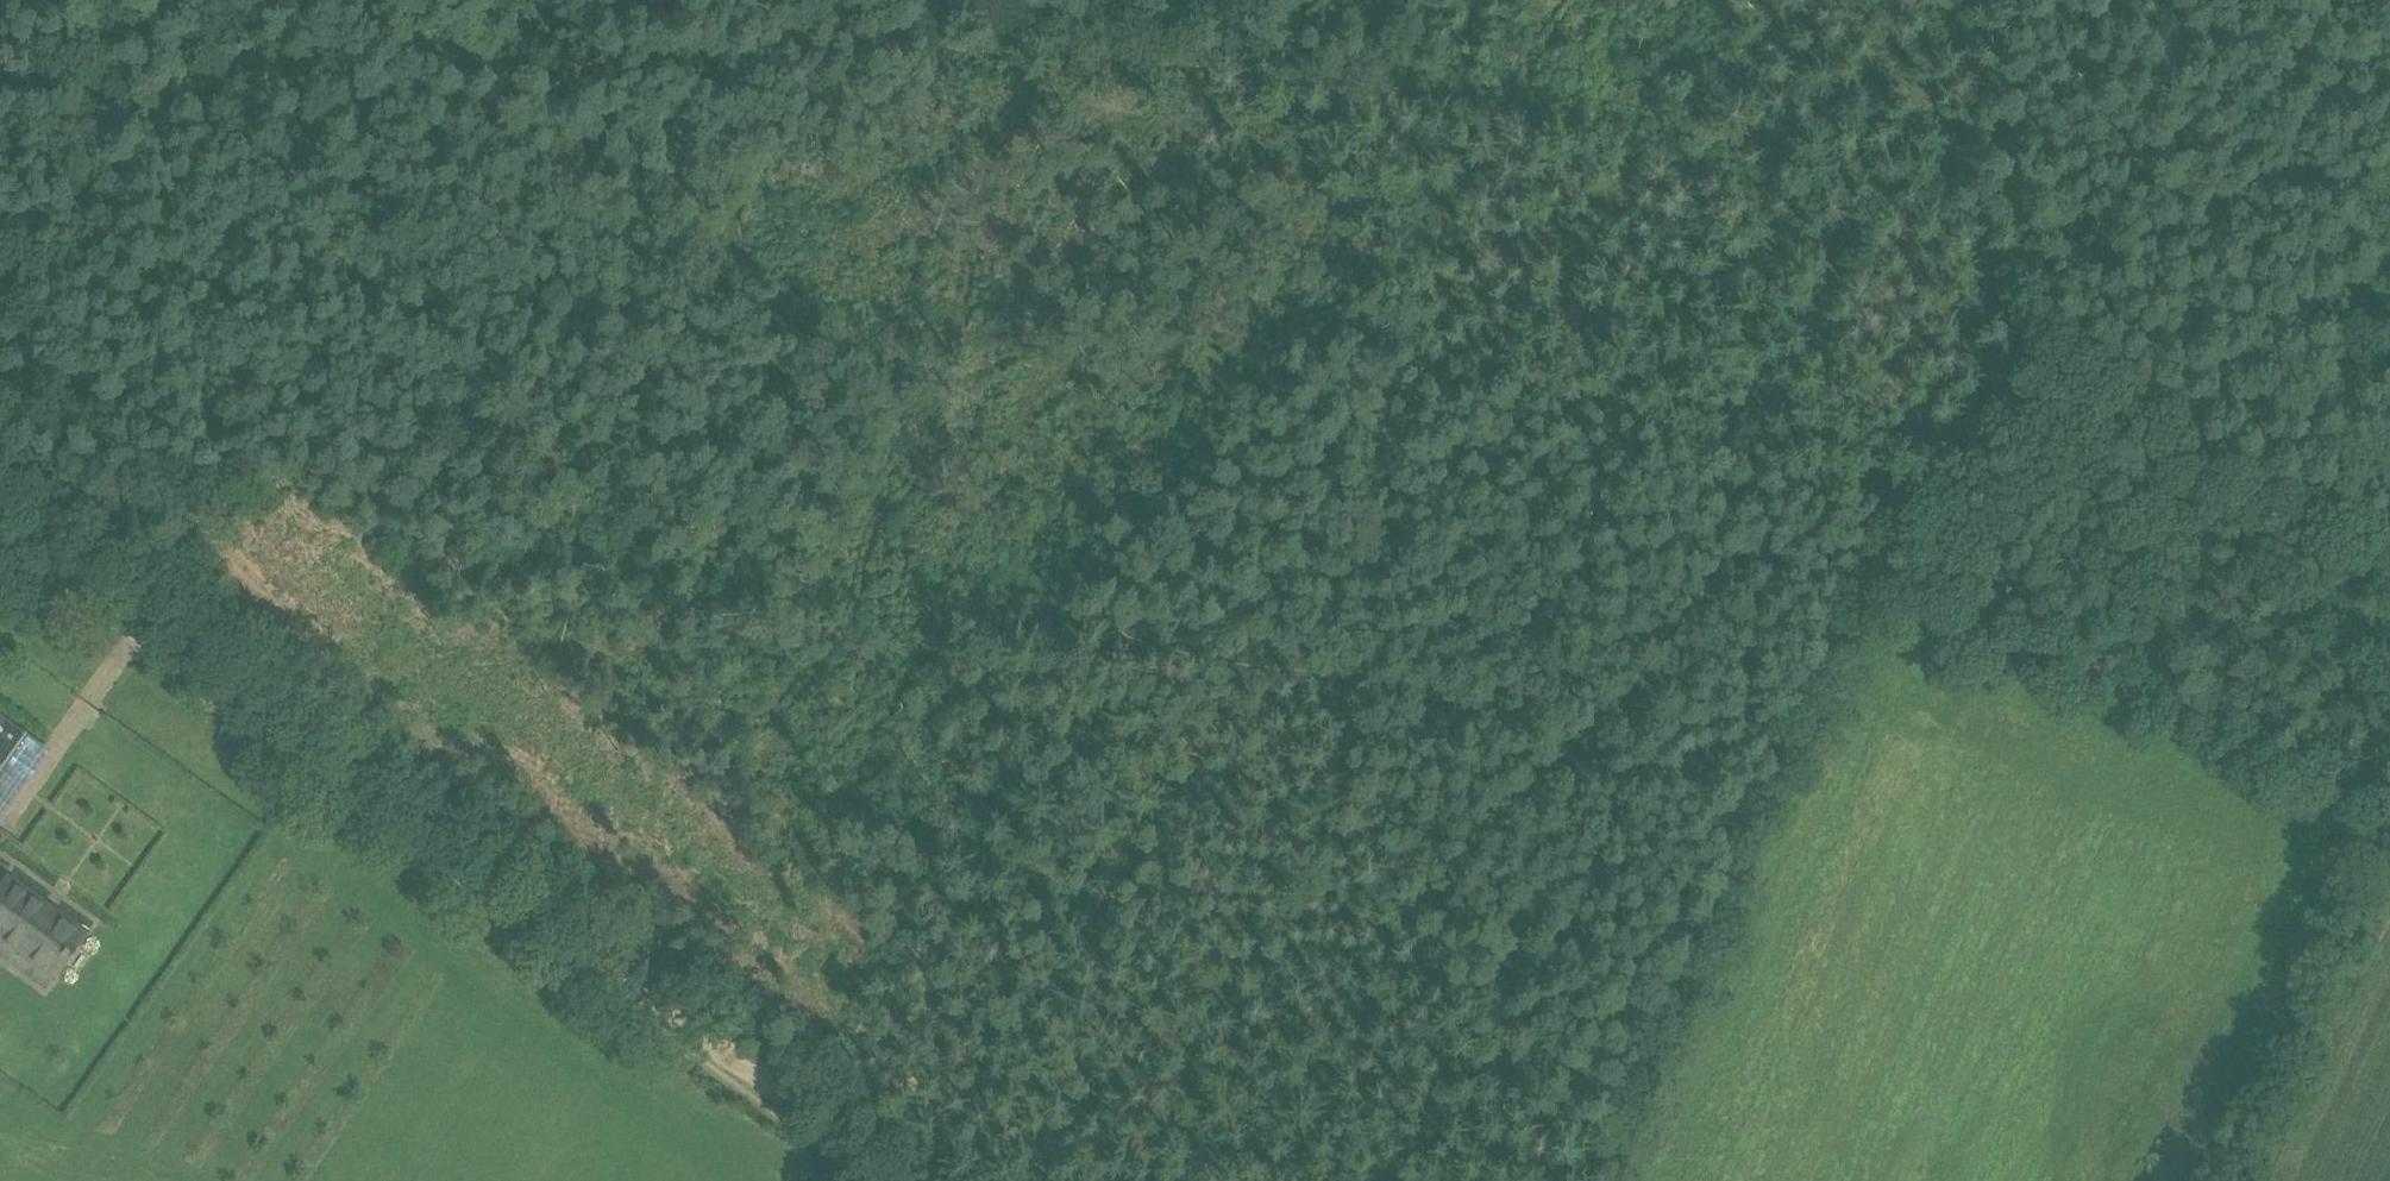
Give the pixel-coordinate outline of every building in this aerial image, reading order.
[(42,743),(0,714),(0,803),(42,743)] [(86,917),(8,859),(0,869),(0,927),(52,966),(86,917)]
